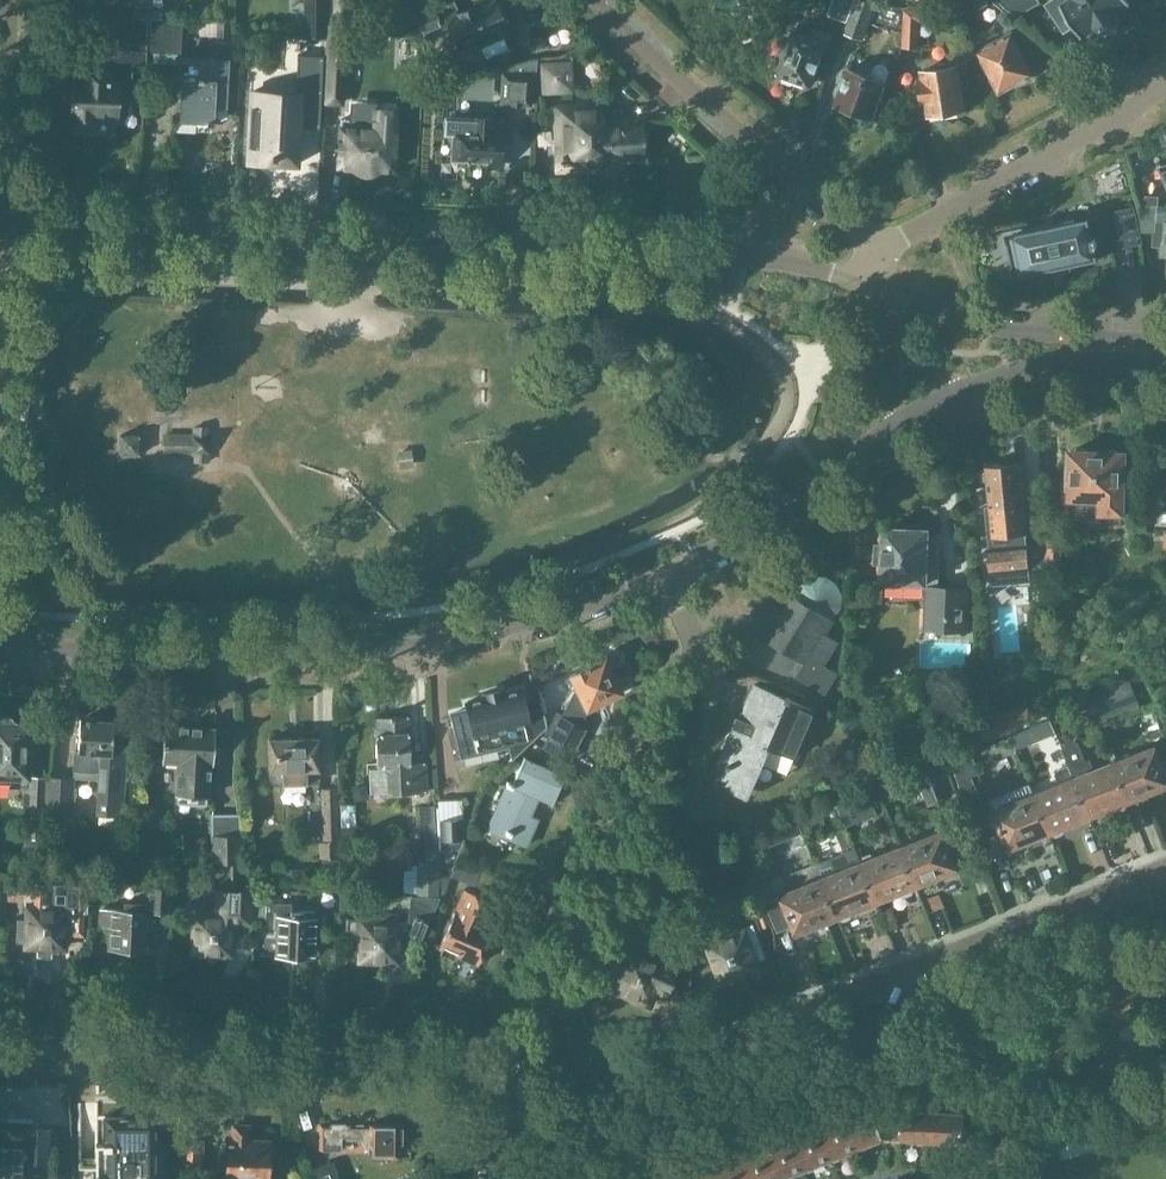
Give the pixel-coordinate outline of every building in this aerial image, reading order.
[(139,19),(148,19),(153,20),(162,20),(162,0),(139,0),(139,19)] [(305,31),(324,31),(325,0),(306,0),(305,31)] [(330,26),(348,27),(348,0),(331,0),(330,26)] [(449,27),(446,19),(458,13),(452,0),(413,17),(422,39),(449,27)] [(462,57),(466,64),(473,66),(480,63),(482,57),(479,49),(509,36),(504,24),(508,22),(500,4),(495,5),(493,0),(489,0),(458,13),(446,19),(449,27),(462,57)] [(827,16),(846,23),(855,0),(833,0),(827,16)] [(862,40),(875,5),(863,0),(855,0),(846,23),(843,33),(862,40)] [(953,4),(958,17),(965,14),(968,8),(965,0),(953,4)] [(989,4),(987,0),(977,0),(972,3),(977,11),(989,4)] [(1039,0),(996,0),(1015,17),(1040,2),(1039,0)] [(1059,6),(1081,38),(1095,28),(1098,32),(1100,31),(1102,35),(1119,24),(1117,20),(1118,19),(1115,15),(1130,5),(1127,0),(1068,0),(1059,6)] [(902,10),(905,45),(919,44),(918,22),(934,21),(933,7),(902,10)] [(882,8),(878,22),(899,28),(902,14),(882,8)] [(66,90),(65,109),(72,109),(72,117),(72,121),(77,126),(87,126),(93,122),(94,118),(117,119),(118,98),(130,99),(131,65),(146,66),(146,51),(147,46),(148,19),(139,19),(120,19),(119,57),(104,57),(104,72),(83,72),(83,82),(73,82),(73,90),(66,90)] [(153,20),(151,52),(180,53),(180,52),(182,21),(172,21),(162,20),(153,20)] [(215,38),(228,39),(229,24),(216,24),(215,38)] [(814,29),(812,37),(818,39),(818,43),(825,45),(824,48),(828,50),(829,47),(834,35),(814,29)] [(391,42),(391,32),(380,31),(379,41),(391,42)] [(818,39),(812,37),(795,31),(780,74),(783,75),(783,79),(794,83),(796,80),(811,85),(816,72),(817,72),(822,61),(820,60),(824,48),(825,45),(818,43),(818,39)] [(347,36),(327,35),(326,35),(322,106),(344,107),(347,36)] [(1012,35),(979,52),(1000,92),(1005,89),(1008,91),(1015,86),(1016,83),(1033,75),(1027,65),(1036,60),(1046,55),(1039,43),(1021,52),(1012,35)] [(251,94),(250,166),(297,167),(298,129),(319,130),(320,57),(294,57),(294,95),(251,94)] [(182,122),(207,123),(207,124),(213,125),(214,108),(226,109),(228,61),(180,58),(178,98),(183,98),(182,122)] [(537,104),(536,63),(536,58),(502,66),(501,84),(497,83),(495,102),(537,105),(537,104)] [(439,67),(421,63),(423,87),(439,83),(438,80),(444,79),(439,67)] [(570,63),(542,64),(543,93),(572,92),(570,63)] [(871,76),(850,69),(837,106),(873,120),(875,119),(877,119),(879,117),(882,115),(883,113),(884,110),(885,107),(885,105),(884,102),(883,100),(881,98),(887,82),(890,73),(890,72),(889,69),(887,67),(885,65),(882,64),(879,64),(876,65),(874,67),(871,76)] [(921,78),(919,79),(923,102),(928,101),(930,116),(964,111),(961,88),(969,86),(967,72),(959,74),(957,65),(919,71),(921,78)] [(439,106),(444,106),(441,155),(453,156),(453,159),(468,160),(468,166),(470,171),(474,175),(480,175),(485,172),(487,167),(499,167),(502,125),(498,125),(498,118),(469,116),(469,118),(456,117),(457,92),(439,92),(438,95),(437,99),(438,103),(439,106)] [(609,160),(643,158),(641,120),(602,122),(602,104),(554,106),(557,172),(609,170),(609,160)] [(370,127),(340,126),(338,167),(356,168),(356,172),(375,173),(375,169),(394,170),(397,110),(371,109),(370,127)] [(1151,137),(1156,150),(1165,146),(1165,134),(1165,132),(1151,137)] [(1139,205),(1142,232),(1156,233),(1155,245),(1163,246),(1163,253),(1165,253),(1165,207),(1139,205)] [(1133,206),(1113,211),(1121,247),(1141,242),(1133,206)] [(1089,217),(1005,235),(1015,280),(1099,260),(1089,217)] [(192,428),(192,436),(163,436),(164,455),(194,455),(195,463),(209,462),(208,454),(211,454),(211,436),(208,436),(208,428),(192,428)] [(1124,454),(1098,454),(1071,453),(1069,502),(1070,502),(1069,518),(1103,520),(1103,516),(1122,516),(1124,454)] [(985,507),(989,548),(1027,544),(1024,504),(1020,464),(986,467),(987,472),(984,474),(984,482),(988,484),(989,494),(990,507),(985,507)] [(1150,524),(1165,525),(1165,510),(1151,509),(1150,524)] [(881,586),(926,587),(924,632),(962,634),(970,634),(970,597),(971,588),(949,587),(939,586),(941,534),(928,534),(928,531),(926,531),(926,526),(907,526),(907,530),(884,529),(881,586)] [(1047,565),(1063,565),(1062,536),(1046,537),(1047,542),(1047,565)] [(1047,565),(1047,542),(1036,544),(1027,544),(989,548),(988,548),(991,574),(992,586),(1031,582),(1030,569),(1047,568),(1047,565)] [(790,673),(826,694),(839,673),(824,663),(838,640),(825,632),(841,606),(842,594),(835,584),(825,578),(813,578),(803,584),(799,589),(803,592),(799,599),(791,594),(764,638),(798,659),(790,673)] [(1130,636),(1127,631),(1124,631),(1120,631),(1117,636),(1120,642),(1127,642),(1130,636)] [(544,746),(543,749),(568,762),(585,728),(578,725),(586,711),(613,697),(622,693),(617,682),(605,657),(568,674),(576,691),(575,691),(562,716),(557,714),(547,733),(550,735),(544,746)] [(1088,699),(1098,723),(1141,706),(1130,681),(1088,699)] [(755,685),(712,783),(750,799),(772,749),(797,759),(817,713),(755,685)] [(484,699),(466,703),(467,711),(452,714),(459,746),(493,739),(496,749),(511,745),(513,756),(509,760),(510,761),(546,728),(541,703),(539,703),(541,711),(527,714),(521,690),(503,694),(501,690),(483,694),(484,699)] [(1029,705),(982,724),(983,743),(1029,724),(1029,705)] [(26,781),(27,763),(31,763),(32,741),(29,740),(30,725),(14,724),(11,717),(3,713),(0,715),(0,780),(26,781)] [(377,766),(389,766),(390,794),(426,793),(424,763),(410,763),(408,717),(375,718),(377,766)] [(98,774),(97,800),(96,816),(122,817),(127,747),(112,746),(114,722),(80,720),(78,752),(74,752),(72,773),(98,774)] [(176,796),(208,798),(210,765),(213,765),(215,730),(164,727),(162,762),(178,763),(176,796)] [(1025,731),(1011,736),(1017,750),(1031,745),(1025,731)] [(269,739),(270,773),(270,782),(319,781),(318,738),(269,739)] [(843,788),(847,795),(876,776),(875,775),(876,774),(876,768),(859,741),(854,745),(843,788)] [(1065,758),(1069,765),(1074,778),(1075,778),(1090,817),(1130,802),(1114,762),(1091,771),(1079,742),(1062,749),(1065,758)] [(1114,762),(1130,802),(1165,788),(1165,769),(1156,745),(1114,762)] [(520,755),(487,829),(526,846),(537,820),(527,815),(535,798),(552,805),(565,775),(520,755)] [(562,771),(566,763),(550,755),(546,763),(562,771)] [(950,796),(938,760),(914,768),(927,804),(950,796)] [(1059,784),(1035,794),(1034,794),(1050,833),(1090,817),(1075,778),(1074,778),(1069,765),(1057,770),(1058,772),(1055,774),(1059,784)] [(74,780),(46,780),(46,804),(46,813),(73,814),(74,780)] [(893,781),(878,787),(884,802),(899,795),(893,781)] [(1034,794),(1035,794),(1031,783),(990,799),(1008,844),(1006,848),(1014,851),(1015,847),(1050,833),(1034,794)] [(878,787),(869,791),(874,805),(884,802),(878,787)] [(321,789),(322,839),(322,842),(319,842),(319,862),(340,861),(337,788),(321,789)] [(29,794),(28,839),(43,840),(44,792),(29,791),(29,794)] [(869,791),(838,803),(844,818),(874,805),(869,791)] [(416,896),(421,896),(438,897),(434,809),(434,806),(418,807),(420,829),(424,829),(426,864),(417,864),(416,896)] [(820,809),(798,818),(804,833),(826,825),(820,809)] [(212,865),(221,865),(224,865),(224,884),(240,885),(241,836),(241,814),(213,814),(212,865)] [(804,833),(798,818),(764,832),(770,847),(804,833)] [(462,819),(439,820),(440,851),(459,850),(462,819)] [(942,830),(901,847),(917,886),(952,872),(956,874),(960,866),(956,865),(942,830)] [(901,847),(861,863),(877,903),(917,886),(901,847)] [(855,849),(816,864),(822,878),(820,879),(836,919),(877,903),(855,849)] [(728,851),(708,858),(713,873),(733,867),(728,851)] [(460,861),(453,875),(476,885),(482,871),(460,861)] [(836,919),(820,879),(822,878),(816,864),(791,875),(797,889),(779,896),(780,898),(768,903),(778,929),(793,923),(795,929),(794,932),(801,936),(803,932),(836,919)] [(293,873),(289,878),(292,883),(298,883),(301,878),(299,873),(293,873)] [(88,928),(90,883),(73,882),(71,927),(88,928)] [(101,927),(112,928),(111,943),(117,950),(155,951),(156,927),(148,927),(148,912),(172,913),(174,887),(147,886),(146,904),(124,903),(123,909),(101,908),(101,927)] [(439,948),(478,965),(495,925),(483,920),(491,902),(464,890),(439,948)] [(196,912),(194,953),(230,955),(232,920),(251,921),(251,916),(255,916),(256,903),(256,894),(252,894),(252,892),(219,891),(218,913),(196,912)] [(438,897),(421,896),(406,934),(421,940),(438,897)] [(265,927),(279,928),(278,950),(284,957),(307,958),(314,952),(316,911),(293,910),(293,903),(266,902),(265,927)] [(65,905),(29,903),(27,946),(63,948),(65,905)] [(891,911),(883,915),(888,926),(895,923),(891,911)] [(347,941),(361,942),(361,960),(397,962),(399,917),(397,917),(397,915),(384,915),(384,918),(360,917),(360,919),(348,919),(347,941)] [(758,919),(761,929),(771,926),(767,916),(758,919)] [(744,929),(709,943),(724,983),(760,970),(757,962),(760,961),(766,959),(753,924),(747,926),(744,928),(744,929)] [(669,957),(666,962),(631,947),(613,989),(649,1004),(660,979),(672,984),(682,964),(669,957)] [(323,966),(340,966),(340,952),(323,951),(323,966)] [(234,989),(246,990),(247,975),(235,975),(234,989)] [(944,1078),(930,1079),(931,1088),(945,1086),(944,1078)] [(930,1079),(915,1081),(918,1091),(931,1088),(930,1079)] [(866,1088),(852,1094),(859,1111),(873,1105),(866,1088)] [(818,1107),(808,1112),(812,1120),(823,1115),(818,1107)] [(1063,1159),(1117,1142),(1106,1109),(1060,1124),(1055,1135),(1063,1159)] [(812,1120),(808,1112),(797,1116),(800,1124),(812,1120)] [(871,1112),(844,1123),(856,1152),(882,1141),(871,1112)] [(900,1142),(932,1144),(933,1114),(902,1112),(900,1142)] [(933,1114),(932,1144),(963,1145),(965,1115),(933,1114)] [(124,1117),(105,1117),(95,1117),(95,1144),(95,1174),(78,1174),(78,1178),(165,1178),(165,1144),(156,1144),(156,1117),(136,1117),(124,1117)] [(73,1177),(56,1176),(26,1175),(21,1175),(22,1162),(27,1162),(35,1162),(36,1133),(32,1133),(32,1119),(7,1119),(7,1123),(0,1123),(0,1178),(73,1178),(73,1177)] [(844,1123),(818,1133),(830,1162),(856,1152),(844,1123)] [(320,1125),(320,1147),(341,1147),(341,1137),(359,1137),(372,1159),(400,1159),(401,1125),(320,1125)] [(273,1142),(248,1141),(249,1127),(234,1126),(233,1144),(227,1144),(225,1178),(271,1178),(273,1142)] [(766,1128),(755,1132),(759,1141),(770,1136),(766,1128)] [(759,1141),(755,1132),(743,1137),(747,1145),(759,1141)] [(818,1133),(792,1143),(804,1172),(830,1162),(818,1133)] [(181,1140),(180,1177),(202,1178),(202,1140),(181,1140)] [(766,1154),(777,1178),(787,1178),(804,1172),(792,1143),(766,1154)] [(714,1148),(702,1153),(706,1161),(718,1157),(714,1148)] [(706,1161),(702,1153),(691,1157),(694,1166),(706,1161)] [(740,1164),(747,1178),(777,1178),(766,1154),(740,1164)] [(333,1162),(315,1168),(319,1178),(339,1178),(333,1162)] [(661,1164),(649,1167),(651,1177),(663,1174),(661,1164)] [(715,1174),(717,1178),(747,1178),(740,1164),(715,1174)] [(649,1167),(637,1170),(639,1178),(642,1178),(651,1177),(649,1167)]
